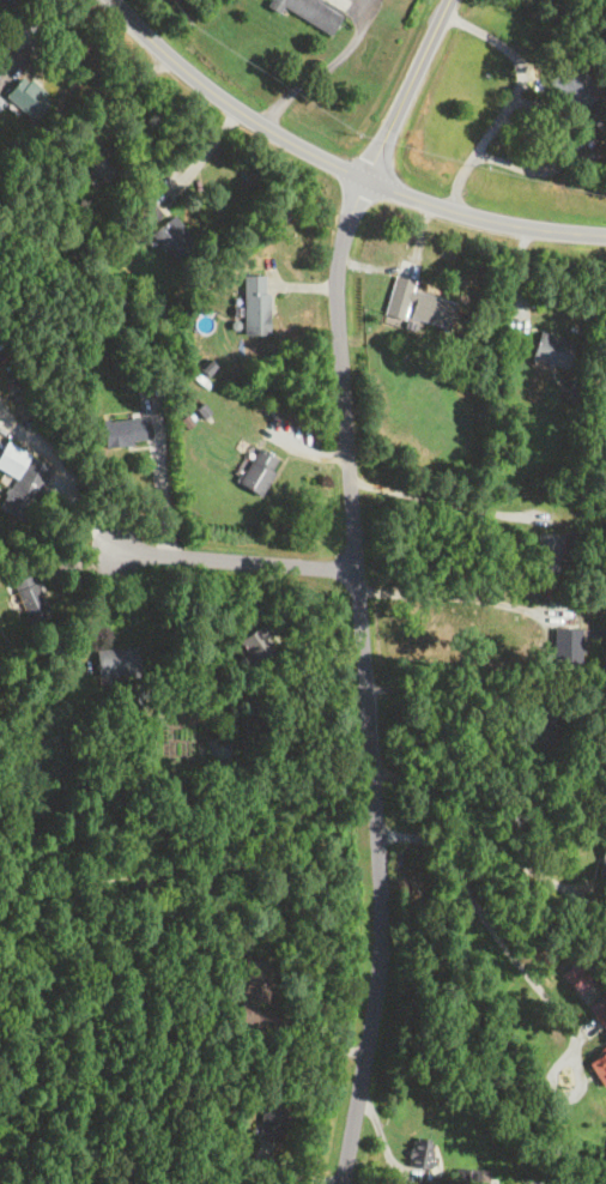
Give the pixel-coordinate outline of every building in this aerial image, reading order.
[(262,5),(275,12),(278,7),(328,35),(339,15),(311,0),(265,0),(262,5)] [(50,92),(6,69),(0,81),(0,99),(36,117),(50,92)] [(145,224),(158,213),(148,200),(134,212),(145,224)] [(169,262),(193,245),(172,215),(147,233),(169,262)] [(241,335),(266,335),(266,276),(241,276),(241,335)] [(405,318),(445,328),(451,302),(412,292),(405,318)] [(527,359),(561,370),(570,342),(537,331),(527,359)] [(142,443),(139,417),(98,422),(101,448),(142,443)] [(3,447),(0,455),(0,465),(13,471),(0,501),(0,514),(22,523),(46,466),(3,447)] [(261,496),(275,457),(251,448),(236,487),(261,496)] [(556,569),(556,532),(531,532),(531,569),(556,569)] [(48,616),(30,574),(9,583),(27,625),(48,616)] [(235,639),(250,661),(273,645),(259,623),(235,639)] [(551,663),(576,663),(576,624),(564,624),(564,626),(551,626),(551,663)] [(93,648),(93,675),(134,675),(134,648),(93,648)] [(600,836),(593,876),(605,879),(605,837),(600,836)] [(264,960),(237,959),(234,1028),(260,1030),(264,960)] [(602,1029),(605,1026),(605,1004),(604,1001),(589,1014),(602,1029)] [(605,1082),(605,1049),(605,1048),(585,1060),(601,1086),(605,1082)] [(257,1135),(280,1135),(280,1094),(258,1094),(257,1135)] [(408,1164),(426,1167),(430,1144),(412,1141),(408,1164)] [(455,1170),(455,1183),(487,1183),(487,1170),(455,1170)]
